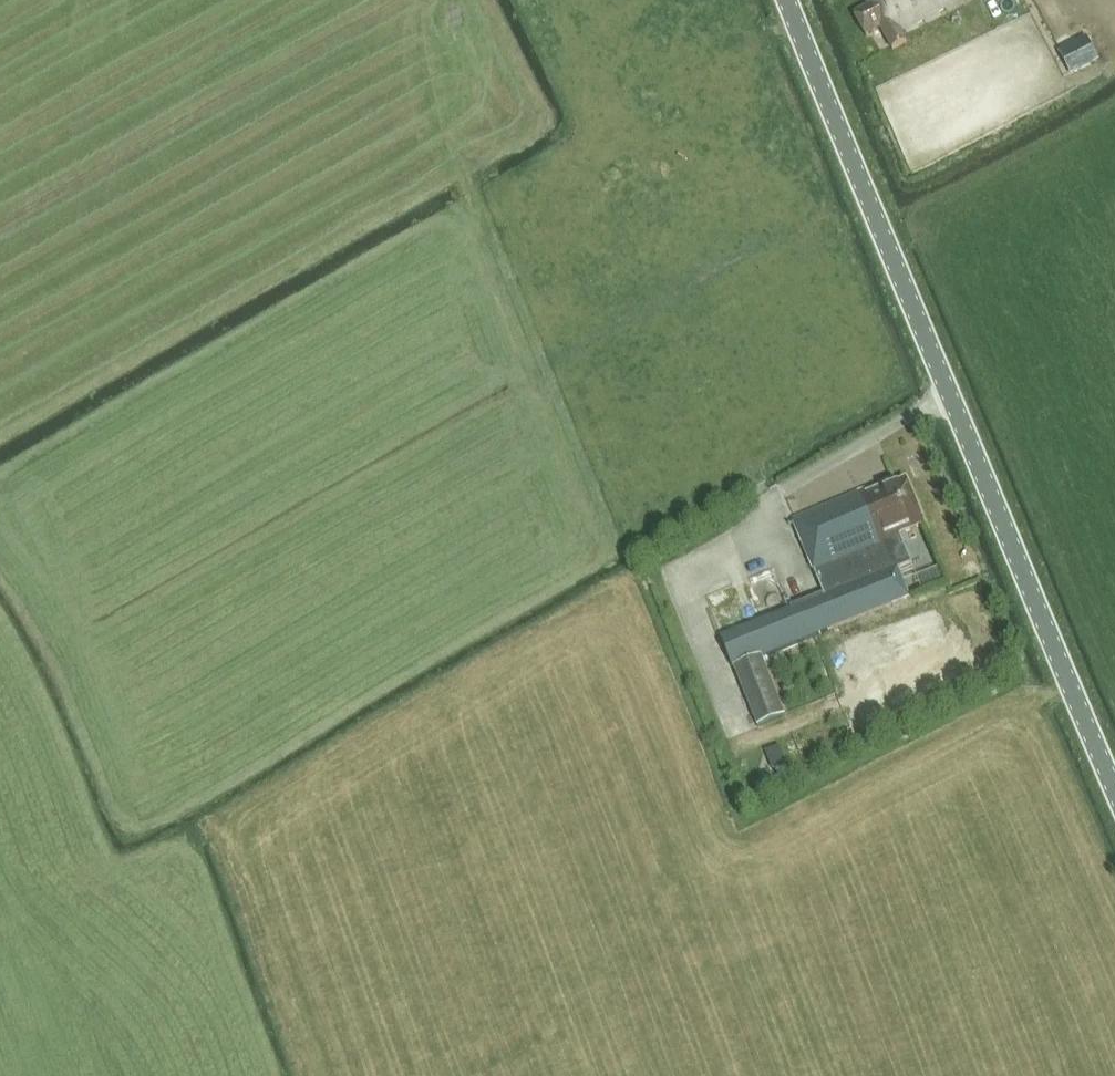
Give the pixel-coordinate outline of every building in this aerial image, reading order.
[(963,2),(962,0),(868,0),(871,6),(855,15),(867,37),(881,28),(893,49),(907,42),(903,34),(963,2)] [(1100,61),(1087,36),(1058,52),(1072,77),(1100,61)] [(867,494),(865,489),(794,518),(825,594),(747,626),(747,627),(721,637),(756,726),(785,715),(762,657),(910,598),(899,570),(912,564),(900,534),(925,524),(906,479),(896,484),(894,477),(879,483),(881,489),(867,494)] [(766,752),(773,771),(788,765),(781,747),(766,752)]
